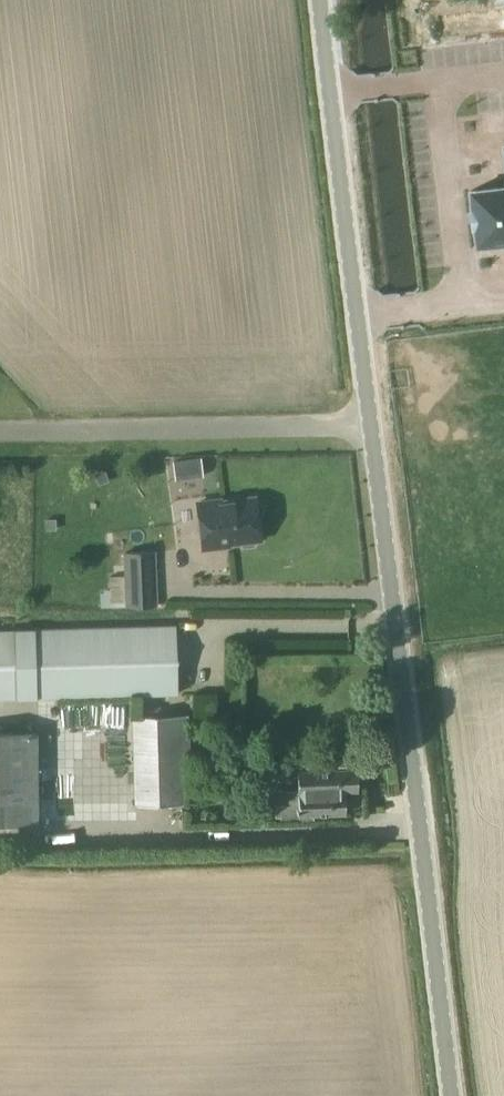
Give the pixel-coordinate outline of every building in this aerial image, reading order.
[(473,189),(476,209),(475,209),(476,226),(477,226),(479,245),(503,242),(503,186),(473,189)] [(260,540),(258,517),(262,514),(261,505),(256,503),(255,498),(221,502),(221,500),(198,503),(203,549),(221,547),(221,545),(241,542),(244,547),(253,545),(255,541),(260,540)] [(155,606),(154,550),(122,551),(123,607),(155,606)] [(117,606),(117,574),(102,574),(103,606),(117,606)] [(0,630),(0,699),(178,695),(176,626),(0,630)] [(131,717),(134,804),(183,803),(182,770),(189,769),(187,715),(131,717)] [(39,824),(38,731),(0,731),(0,824),(39,824)] [(352,769),(352,752),(302,753),(302,770),(298,770),(298,787),(281,788),(281,792),(276,792),(277,814),(282,814),(282,817),(299,817),(299,819),(350,818),(349,787),(358,787),(357,769),(352,769)]
